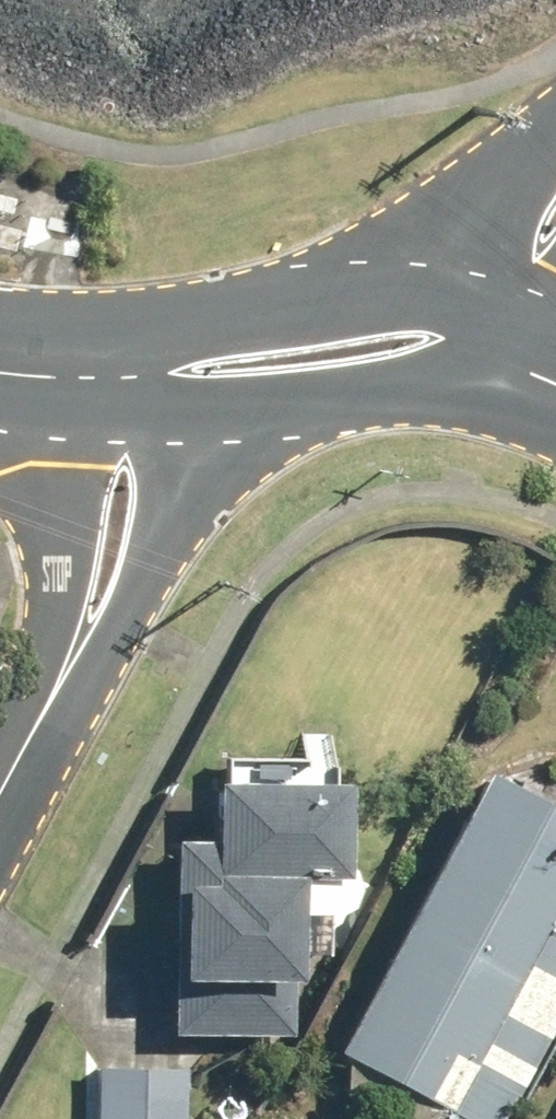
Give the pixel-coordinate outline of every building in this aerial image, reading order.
[(216,829),(176,828),(173,1026),(294,1027),(295,961),(299,961),(301,867),(349,868),(351,770),(304,770),(305,754),(264,754),(264,770),(217,769),(216,829)] [(490,762),(342,1043),(362,1054),(344,1089),(402,1118),(501,1118),(516,1089),(522,1093),(555,1029),(555,931),(546,925),(555,906),(555,797),(490,762)] [(99,1060),(98,1118),(186,1118),(188,1063),(99,1060)]
